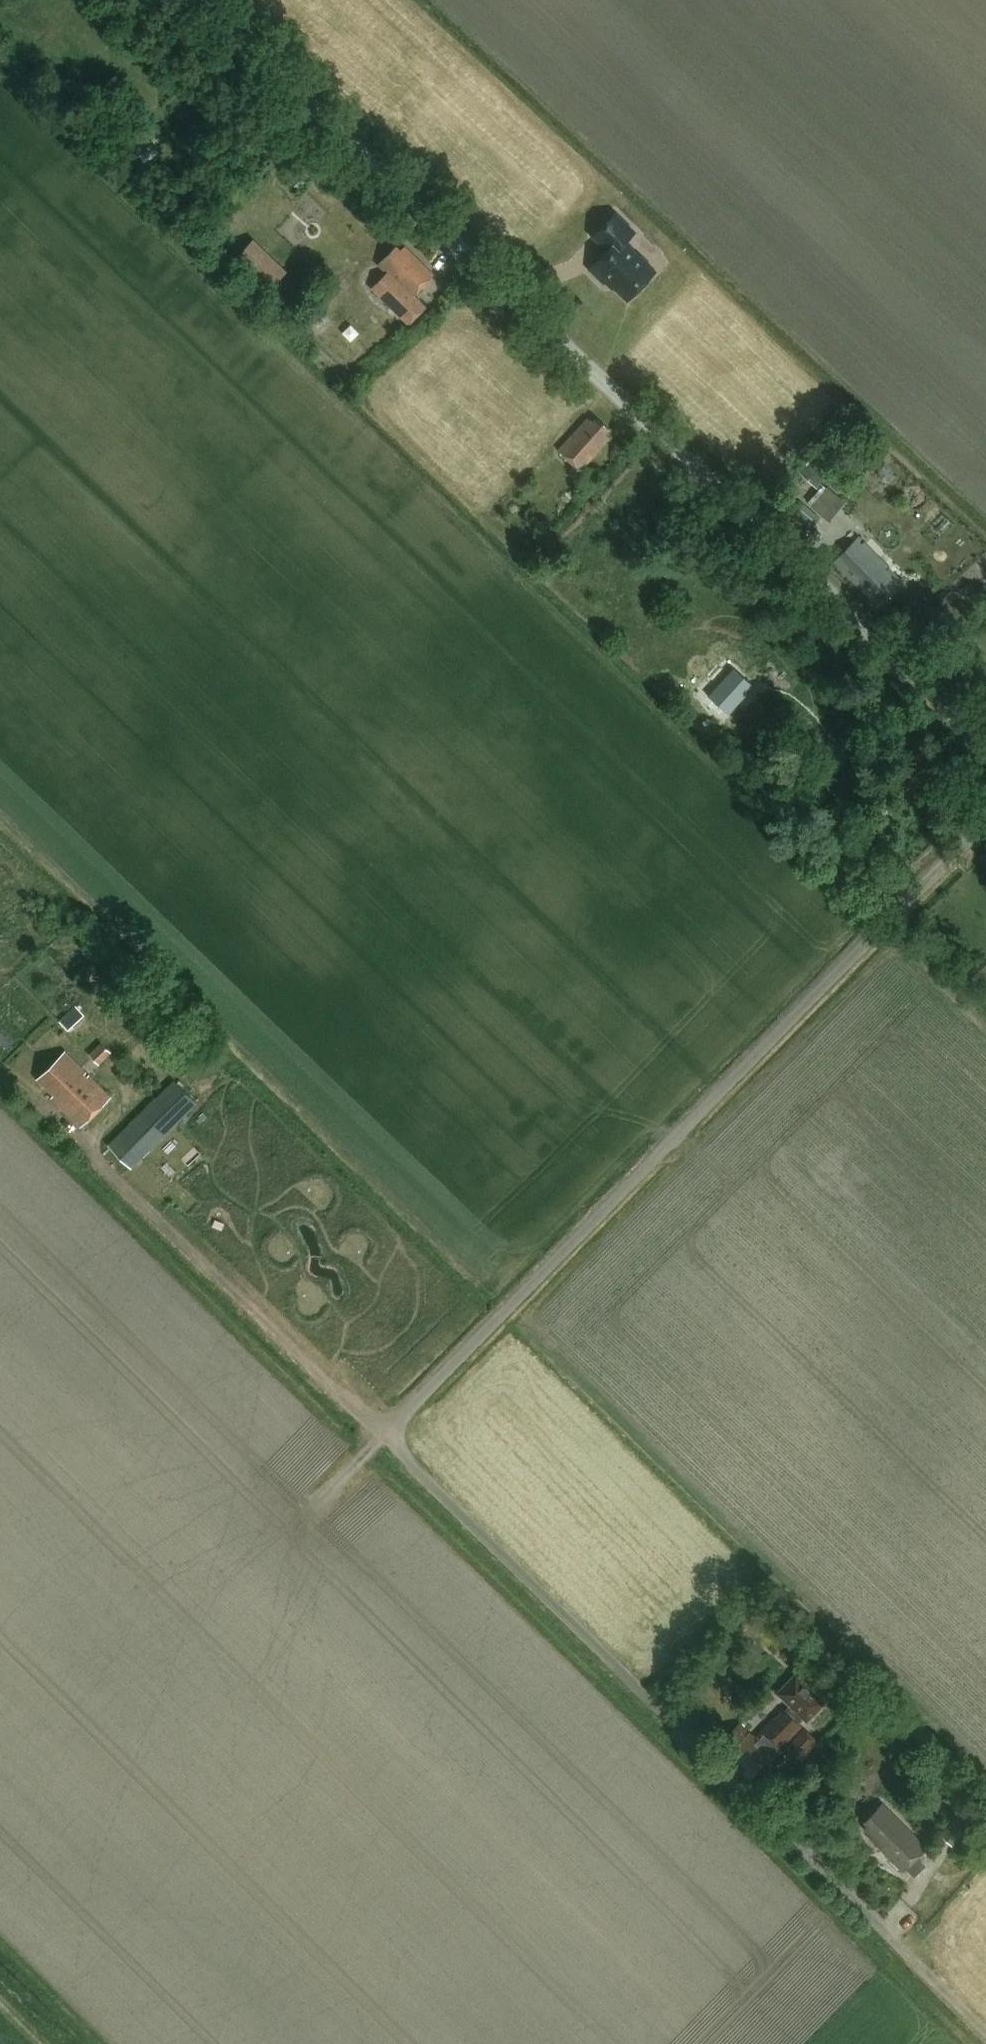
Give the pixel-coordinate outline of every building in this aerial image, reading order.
[(607,249),(590,267),(604,281),(607,278),(628,298),(653,272),(623,243),(634,232),(614,213),(593,235),(607,249)] [(235,257),(269,289),(286,269),(253,238),(235,257)] [(396,246),(379,265),(388,274),(373,290),(411,325),(428,307),(414,294),(433,274),(404,246),(400,250),(396,246)] [(580,470),(609,438),(605,434),(608,430),(596,419),(592,422),(587,418),(558,450),(580,470)] [(809,503),(827,519),(842,501),(825,485),(809,503)] [(881,599),(900,579),(856,536),(833,561),(873,601),(878,596),(881,599)] [(84,1013),(75,1003),(59,1018),(69,1028),(84,1013)] [(101,1040),(89,1052),(99,1063),(112,1051),(101,1040)] [(82,1125),(109,1097),(65,1052),(45,1072),(49,1077),(44,1083),(58,1096),(56,1098),(82,1125)] [(173,1079),(108,1143),(132,1167),(197,1103),(173,1079)] [(826,1700),(795,1671),(775,1693),(806,1721),(826,1700)] [(727,1745),(721,1752),(732,1763),(736,1759),(746,1769),(742,1772),(750,1779),(800,1726),(782,1709),(754,1737),(740,1722),(722,1740),(727,1745)] [(783,1751),(795,1762),(816,1740),(804,1728),(783,1751)] [(883,1802),(864,1820),(868,1825),(865,1828),(873,1837),(870,1840),(901,1872),(905,1868),(910,1873),(919,1864),(914,1859),(927,1847),(883,1802)]
